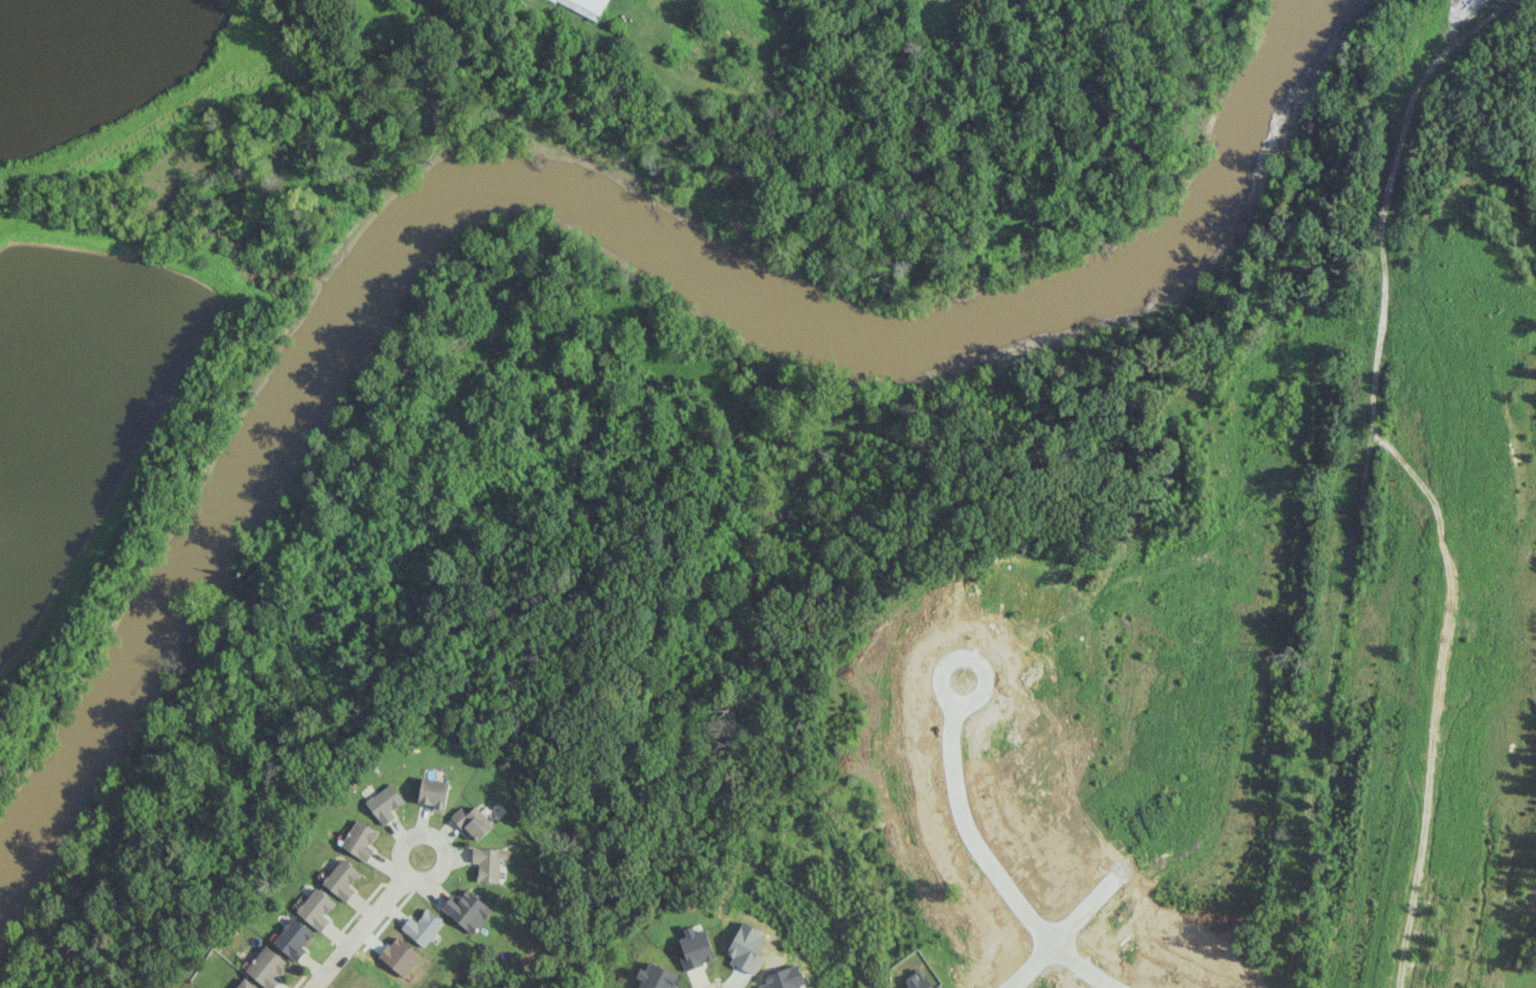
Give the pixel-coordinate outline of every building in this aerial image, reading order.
[(607,0),(555,0),(598,20),(607,0)] [(449,781),(422,776),(417,801),(430,804),(428,809),(443,812),(449,781)] [(391,810),(404,801),(391,782),(365,801),(382,825),(395,816),(391,810)] [(450,815),(475,842),(494,825),(476,805),(467,813),(460,806),(450,815)] [(368,845),(377,831),(357,818),(340,845),(365,861),(373,849),(368,845)] [(507,848),(472,847),(472,862),(478,862),(477,882),(499,882),(500,859),(507,859),(507,848)] [(359,872),(342,858),(322,882),(345,901),(354,890),(348,885),(359,872)] [(329,920),(324,915),(335,902),(315,887),(295,911),(320,931),(329,920)] [(452,892),(439,909),(473,933),(492,908),(466,889),(459,898),(452,892)] [(416,921),(410,916),(400,927),(422,947),(443,923),(427,908),(416,921)] [(272,942),(296,961),(305,950),(301,947),(313,933),(293,917),(272,942)] [(715,959),(705,928),(694,931),(692,925),(683,928),(685,936),(679,938),(685,955),(680,957),(684,970),(715,959)] [(286,960),(264,944),(245,971),(268,987),(273,987),(280,978),(275,975),(286,960)] [(244,977),(234,987),(258,987),(244,977)]
